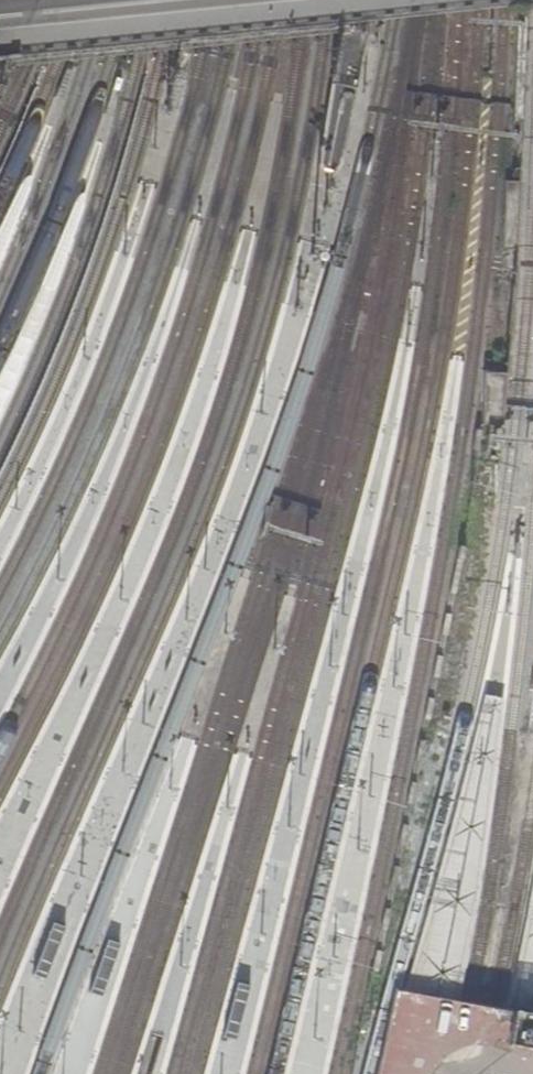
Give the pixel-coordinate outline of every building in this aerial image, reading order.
[(500,245),(514,246),(517,178),(502,179),(500,245)] [(485,421),(504,422),(507,370),(483,368),(485,421)] [(481,850),(503,698),(484,696),(444,851),(402,990),(457,1000),(481,850)] [(513,1010),(532,1013),(532,862),(507,1009),(513,1010)] [(65,924),(52,919),(32,972),(38,975),(44,977),(65,924)] [(95,992),(101,995),(120,941),(107,937),(88,990),(95,992)] [(237,980),(223,1035),(229,1036),(236,1038),(250,983),(237,980)] [(513,1010),(510,1021),(507,1042),(532,1047),(532,1013),(513,1010)]
